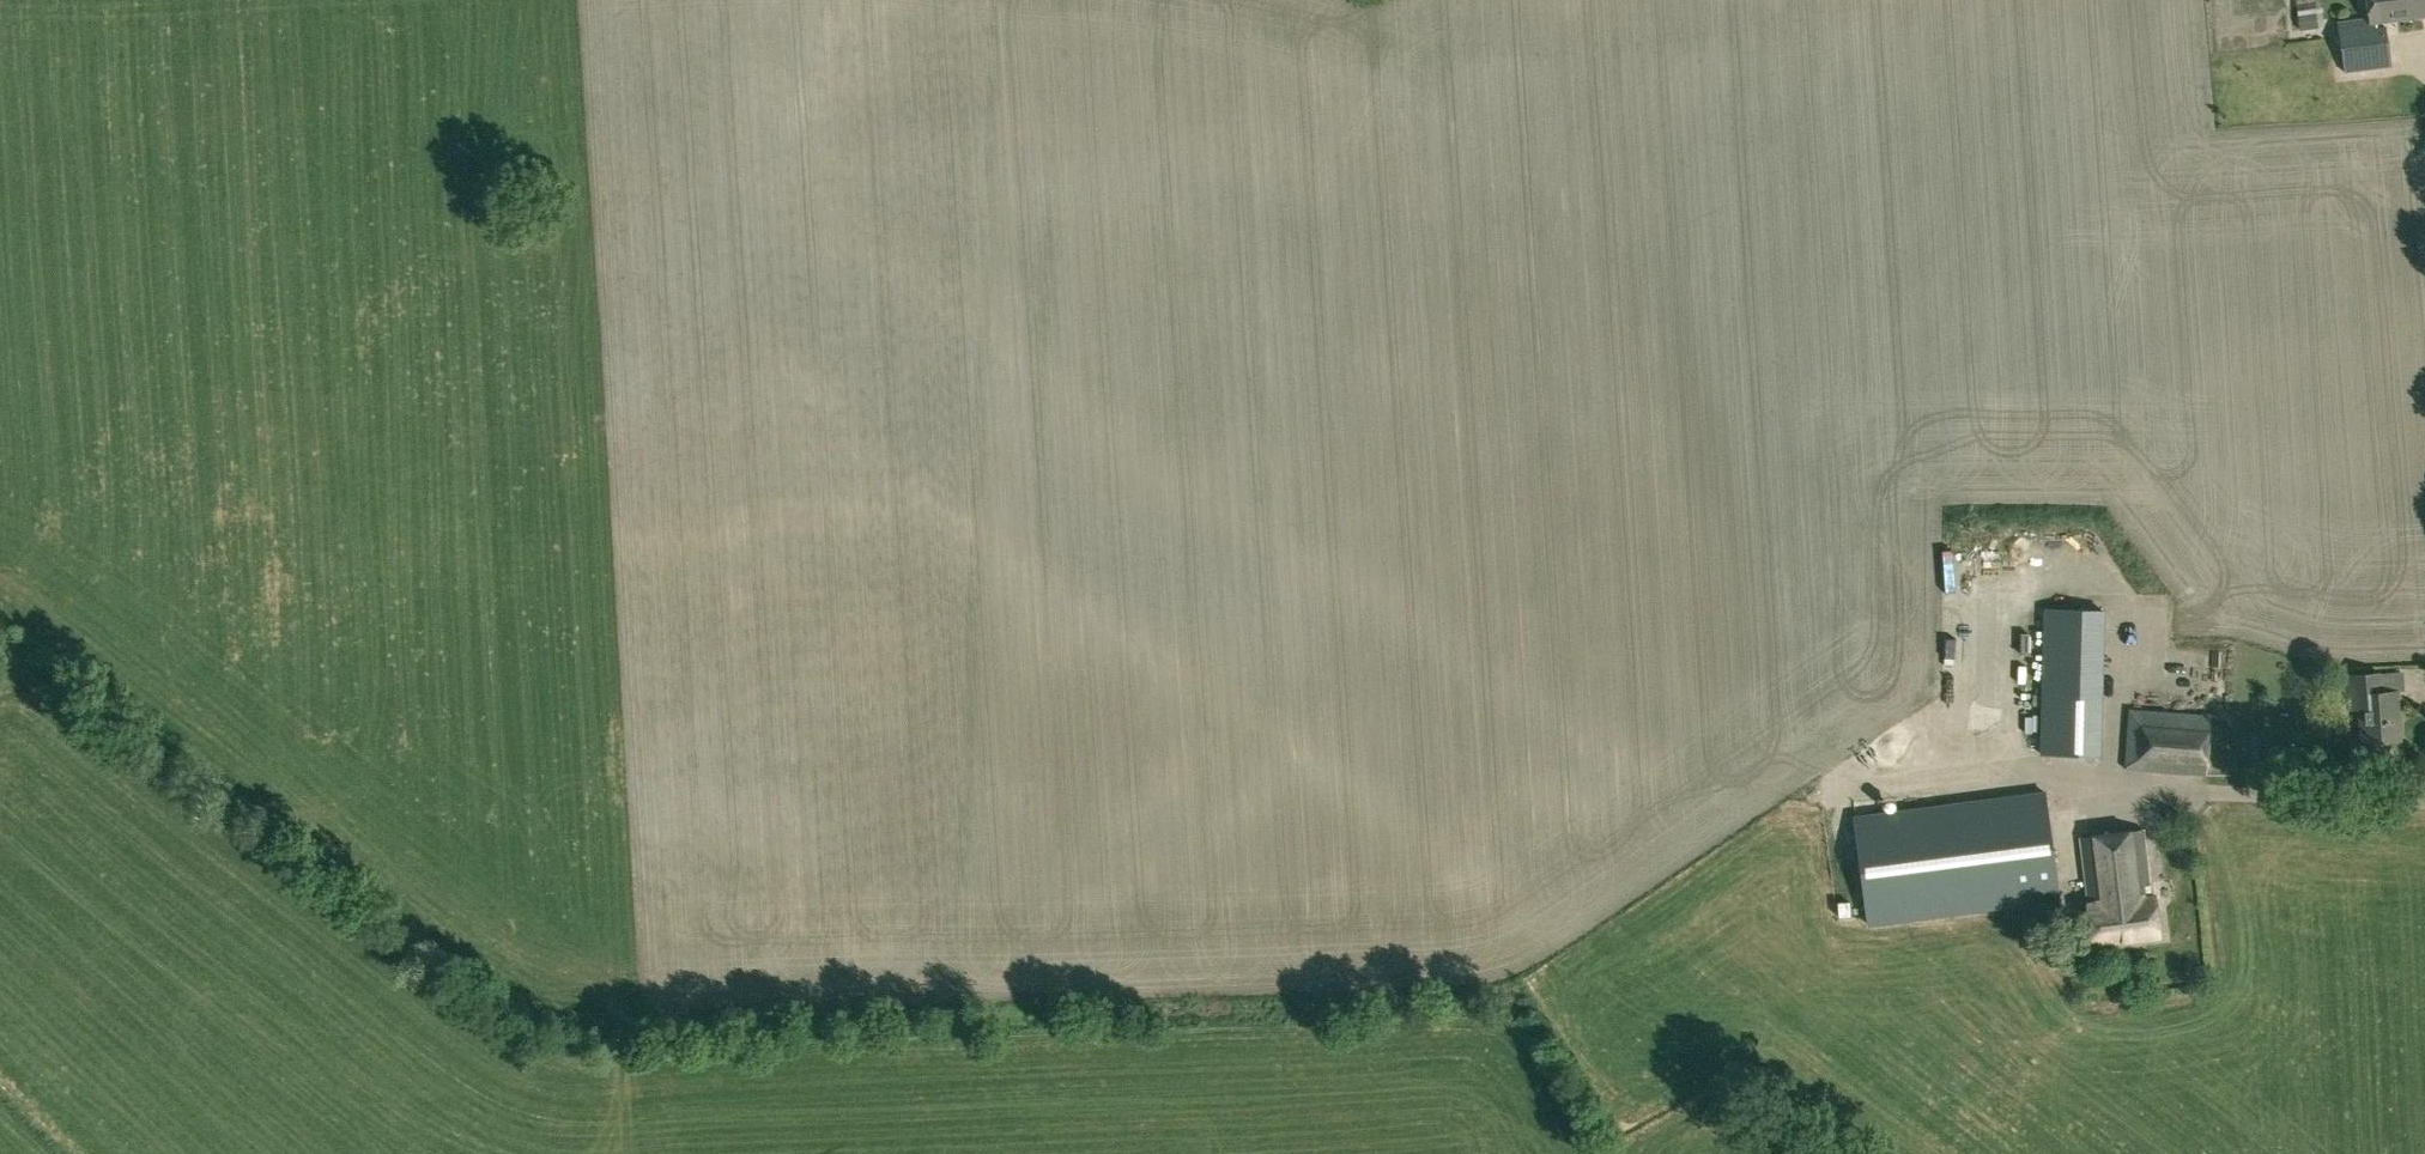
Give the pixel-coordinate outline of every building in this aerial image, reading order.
[(2369,18),(2375,17),(2376,22),(2424,16),(2424,0),(2367,0),(2369,18)] [(2394,94),(2385,26),(2376,27),(2376,22),(2375,17),(2369,18),(2338,22),(2348,100),(2394,94)] [(2104,610),(2046,608),(2041,754),(2100,756),(2104,610)] [(2386,686),(2409,686),(2409,669),(2386,669),(2386,686)] [(2399,752),(2398,740),(2400,740),(2396,690),(2381,692),(2379,674),(2348,677),(2351,707),(2360,706),(2363,743),(2379,742),(2380,753),(2399,752)] [(2130,709),(2126,769),(2206,774),(2210,714),(2130,709)] [(2059,899),(2046,792),(1855,817),(1868,923),(2053,899),(2059,899)] [(2153,901),(2150,902),(2142,833),(2080,840),(2088,909),(2087,909),(2091,946),(2157,938),(2153,901)]
